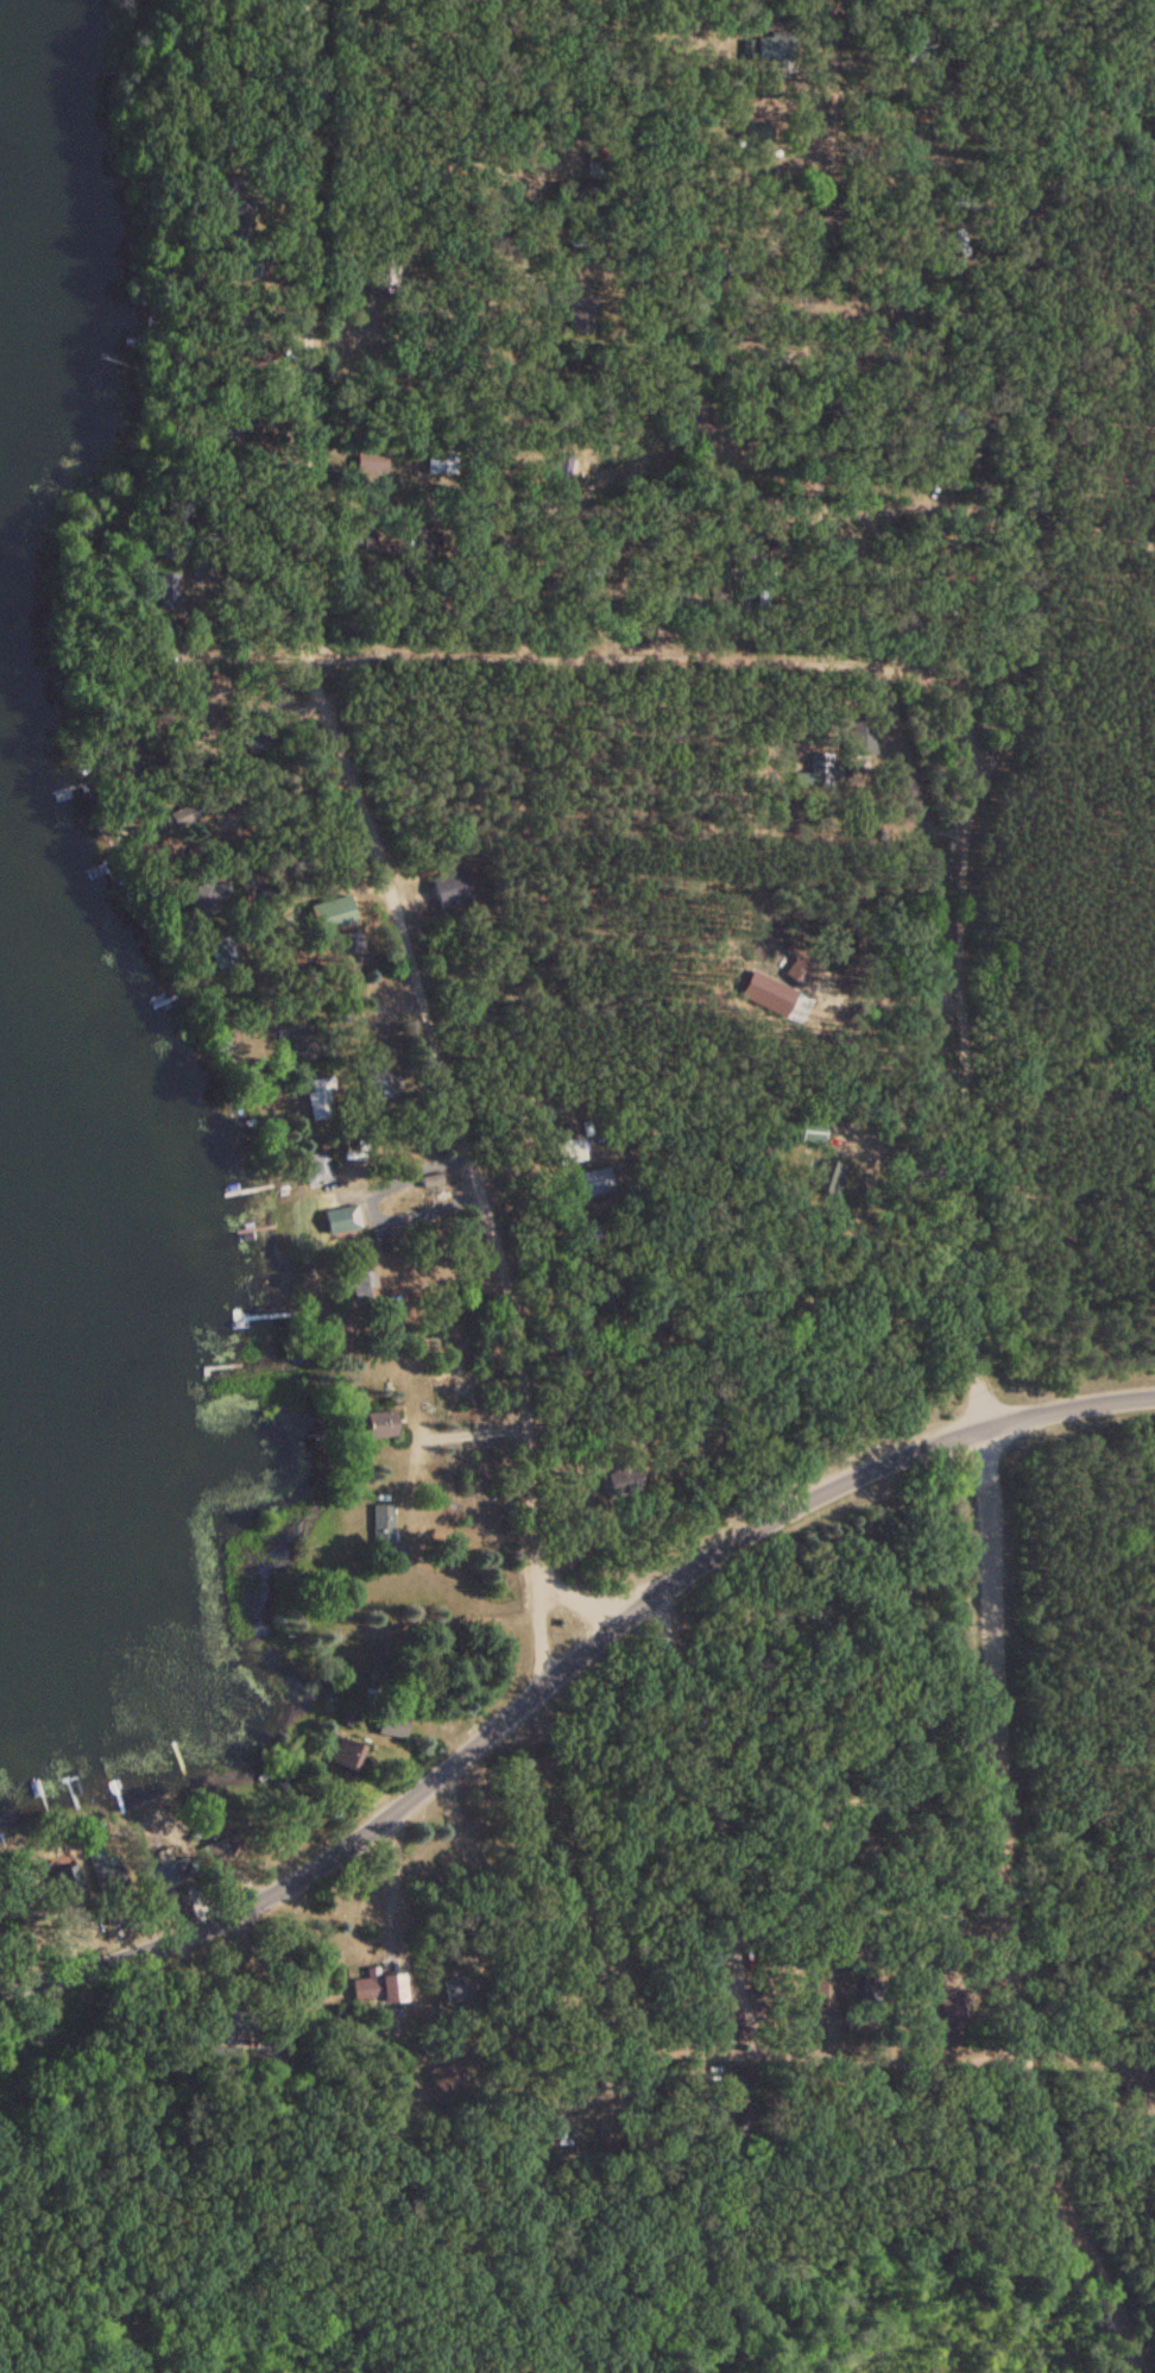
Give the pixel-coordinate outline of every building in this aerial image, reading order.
[(752,34),(752,61),(791,61),(791,34),(752,34)] [(420,474),(448,474),(448,451),(420,451),(420,474)] [(413,547),(433,545),(431,526),(412,527),(413,547)] [(471,899),(464,870),(431,878),(438,908),(471,899)] [(307,1122),(332,1118),(328,1077),(302,1080),(307,1122)] [(327,1152),(300,1155),(304,1187),(330,1184),(327,1152)] [(600,1193),(597,1169),(569,1174),(572,1198),(600,1193)] [(337,1232),(359,1229),(356,1204),(333,1207),(337,1232)] [(371,1271),(347,1275),(352,1306),(376,1302),(371,1271)] [(598,1475),(616,1502),(641,1485),(623,1458),(598,1475)] [(370,1505),(370,1544),(392,1544),(392,1505),(370,1505)] [(383,1685),(383,1644),(368,1644),(368,1685),(383,1685)] [(355,1772),(364,1746),(336,1736),(327,1763),(355,1772)] [(96,1892),(125,1883),(116,1856),(88,1865),(96,1892)] [(403,2002),(403,1976),(358,1978),(359,2003),(403,2002)] [(470,2000),(467,1976),(439,1979),(441,2003),(470,2000)]
